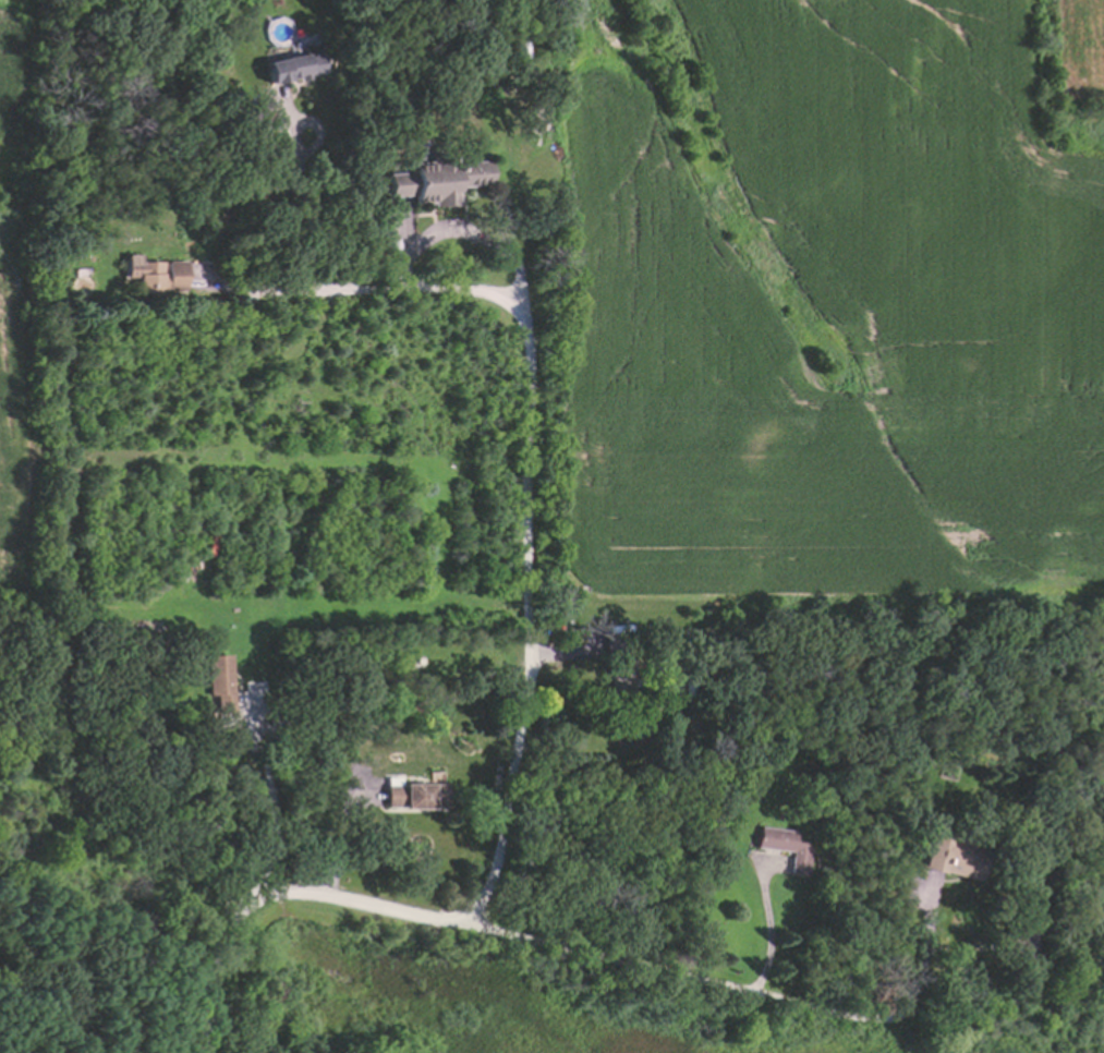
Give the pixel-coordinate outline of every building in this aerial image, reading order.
[(262,56),(319,45),(322,70),(266,80),(262,56)] [(262,92),(269,99),(258,112),(251,105),(262,92)] [(486,185),(452,187),(453,207),(432,207),(432,204),(410,205),(410,196),(386,196),(385,173),(410,173),(410,168),(428,168),(427,160),(451,159),(452,165),(484,164),(486,185)] [(122,263),(158,263),(158,270),(162,271),(162,263),(182,263),(182,283),(158,283),(157,293),(134,293),(134,277),(122,277),(122,263)] [(627,695),(605,694),(607,670),(599,670),(600,643),(606,643),(606,632),(630,633),(627,695)] [(225,654),(227,712),(210,712),(210,694),(202,694),(201,654),(225,654)] [(379,785),(384,785),(384,776),(396,777),(396,786),(442,786),(442,808),(427,808),(427,811),(399,811),(399,806),(379,806),(379,785)] [(790,872),(792,854),(757,849),(761,827),(794,832),(793,839),(809,842),(805,874),(790,872)] [(941,873),(917,866),(927,833),(983,850),(974,880),(942,869),(941,873)]
